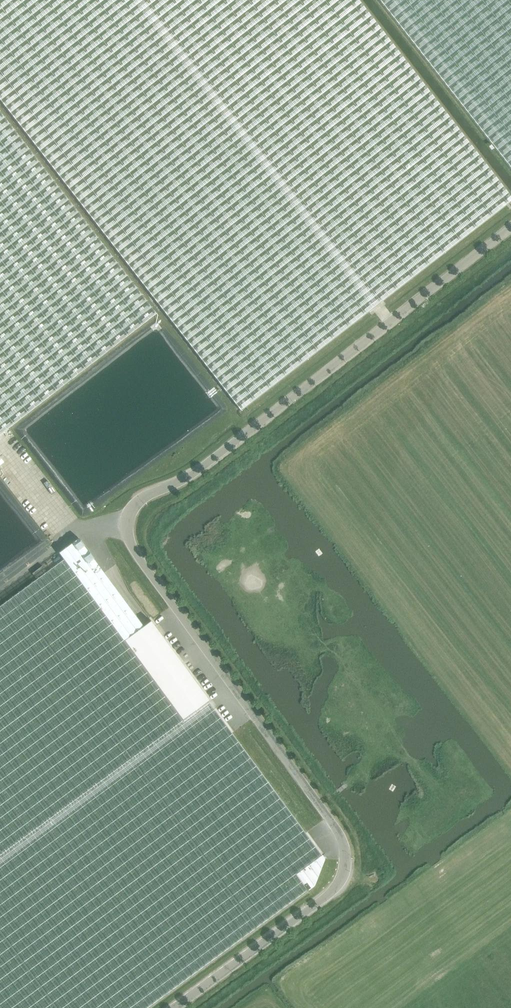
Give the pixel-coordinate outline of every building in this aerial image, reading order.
[(237,406),(241,410),(510,201),(510,198),(509,195),(358,0),(0,0),(0,99),(237,406)] [(510,166),(510,0),(381,0),(510,166)] [(156,315),(0,113),(0,436),(156,315)] [(58,553),(63,559),(123,640),(143,626),(78,539),(58,553)] [(208,701),(182,720),(123,640),(63,559),(46,572),(36,579),(0,606),(0,1007),(147,1007),(313,886),(323,859),(208,701)] [(32,573),(36,579),(46,572),(42,566),(32,573)] [(151,621),(143,626),(123,640),(182,720),(208,701),(209,700),(151,621)]
